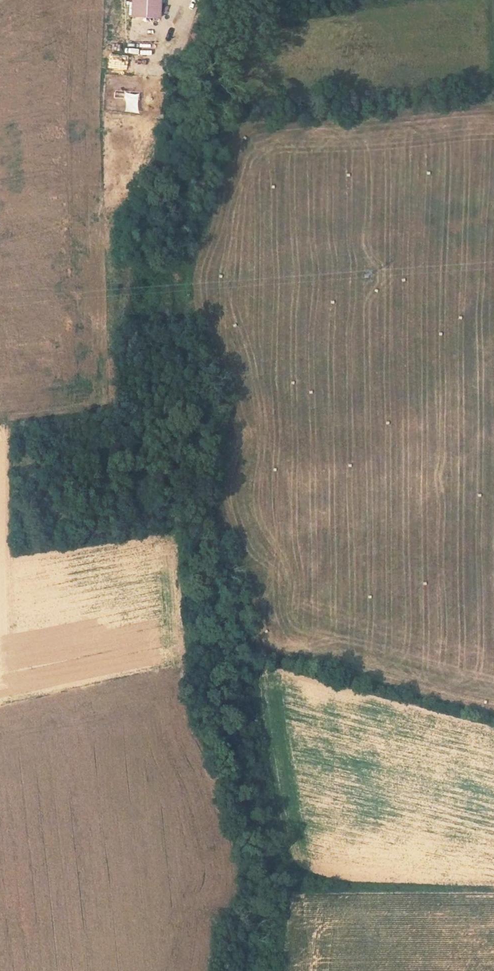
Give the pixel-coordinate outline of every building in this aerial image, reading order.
[(161,0),(131,0),(129,22),(159,24),(161,0)]
